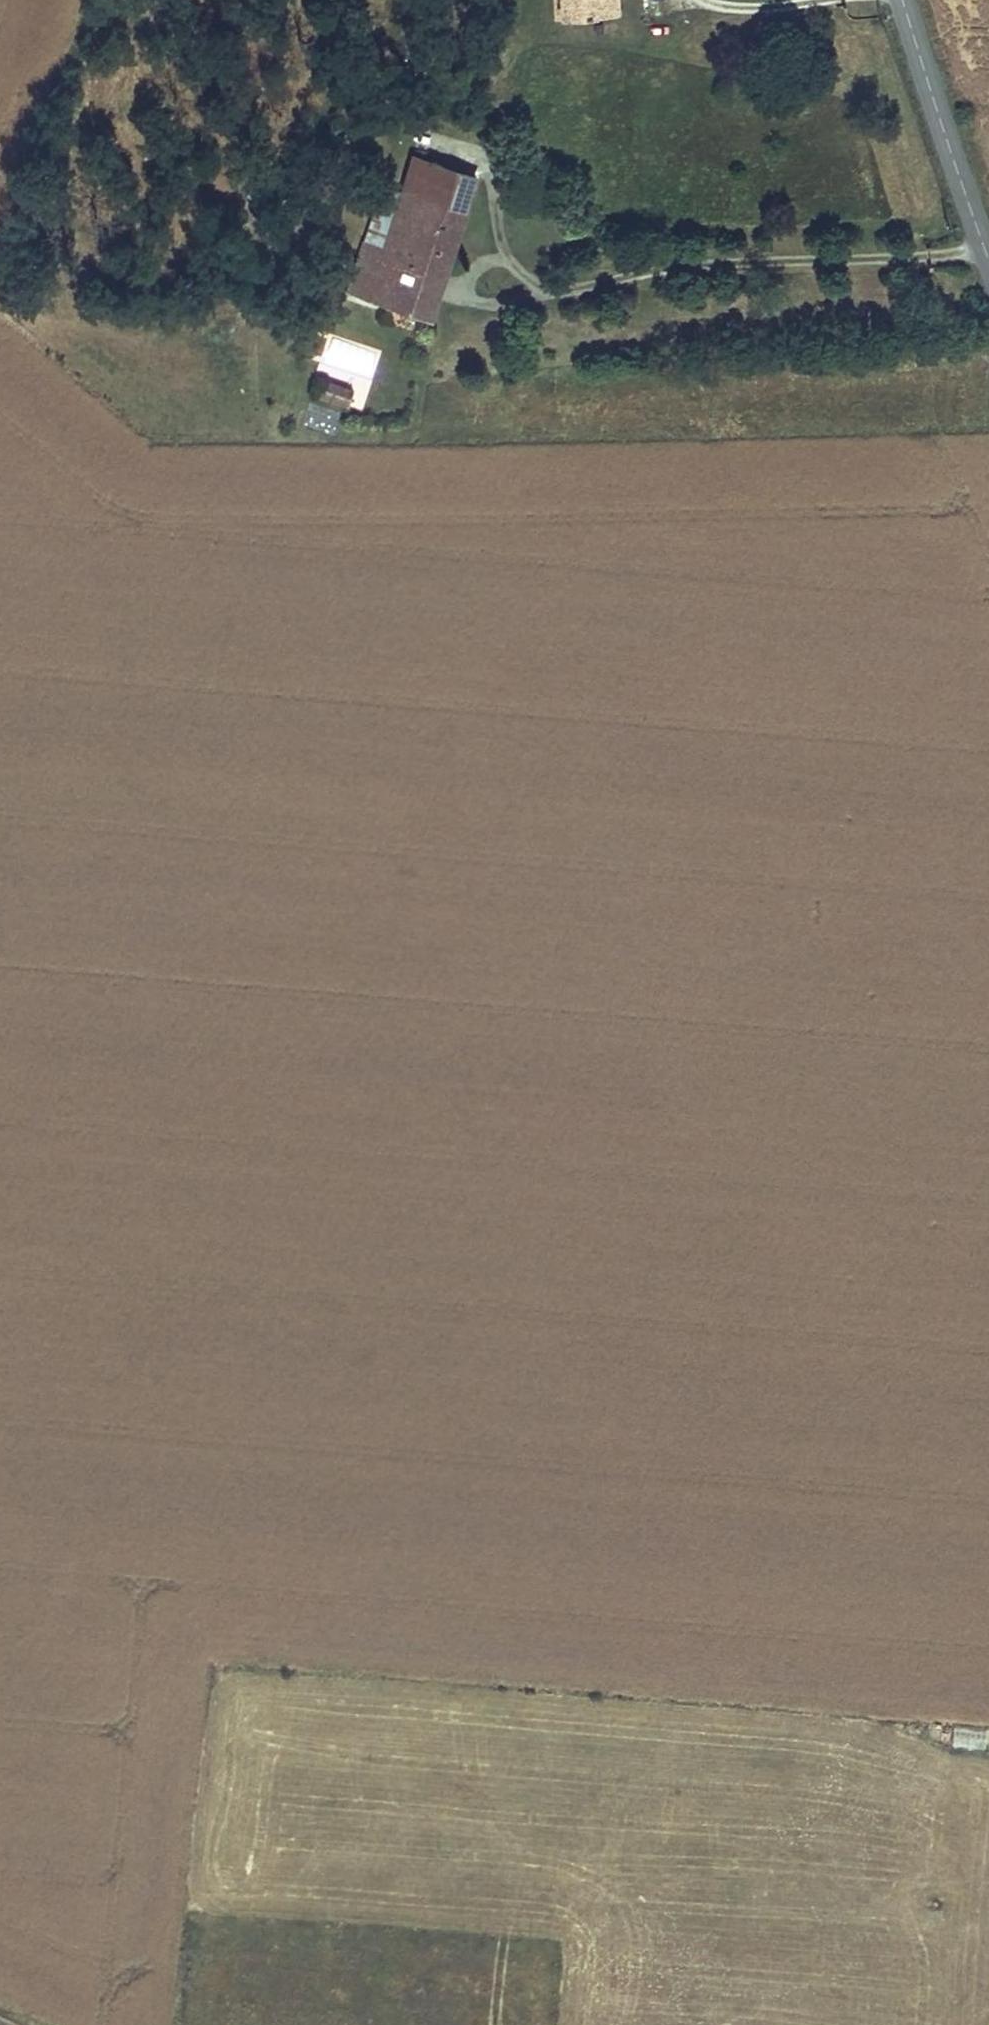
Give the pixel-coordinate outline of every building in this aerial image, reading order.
[(433,322),(478,178),(418,159),(409,189),(386,182),(350,296),(433,322)] [(355,390),(324,380),(317,398),(349,409),(355,390)]
